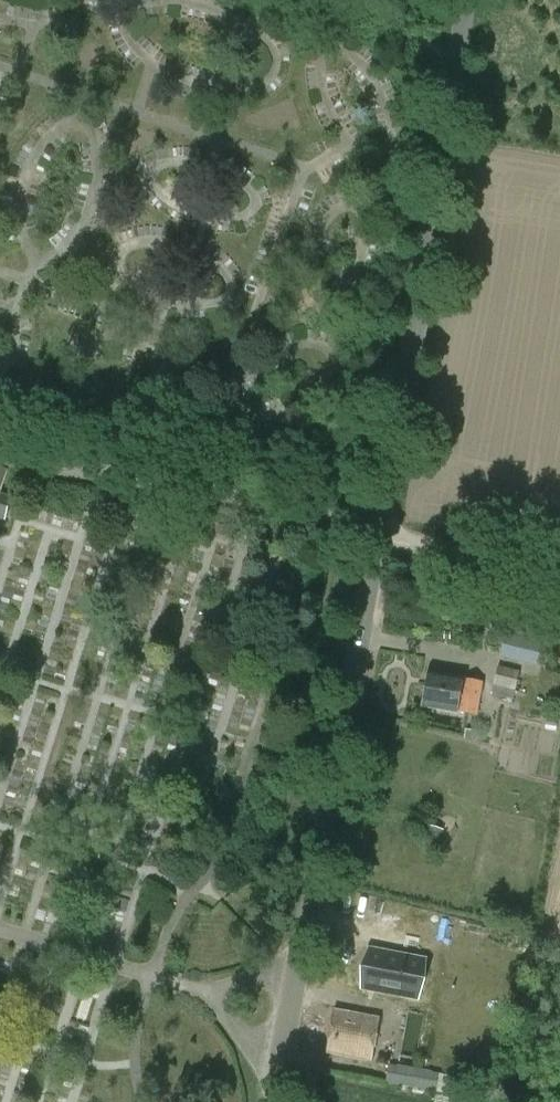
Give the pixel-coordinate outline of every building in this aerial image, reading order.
[(12,498),(0,494),(4,484),(0,482),(0,520),(5,521),(12,498)] [(507,632),(500,657),(541,667),(547,643),(507,632)] [(513,701),(521,673),(498,666),(491,695),(513,701)] [(458,713),(459,712),(465,680),(429,674),(423,706),(458,713)] [(459,712),(478,715),(484,683),(465,679),(465,680),(459,712)] [(427,962),(371,952),(364,989),(420,999),(427,962)] [(373,1063),(381,1019),(334,1010),(325,1054),(373,1063)] [(390,1064),(387,1082),(437,1091),(440,1073),(390,1064)]
